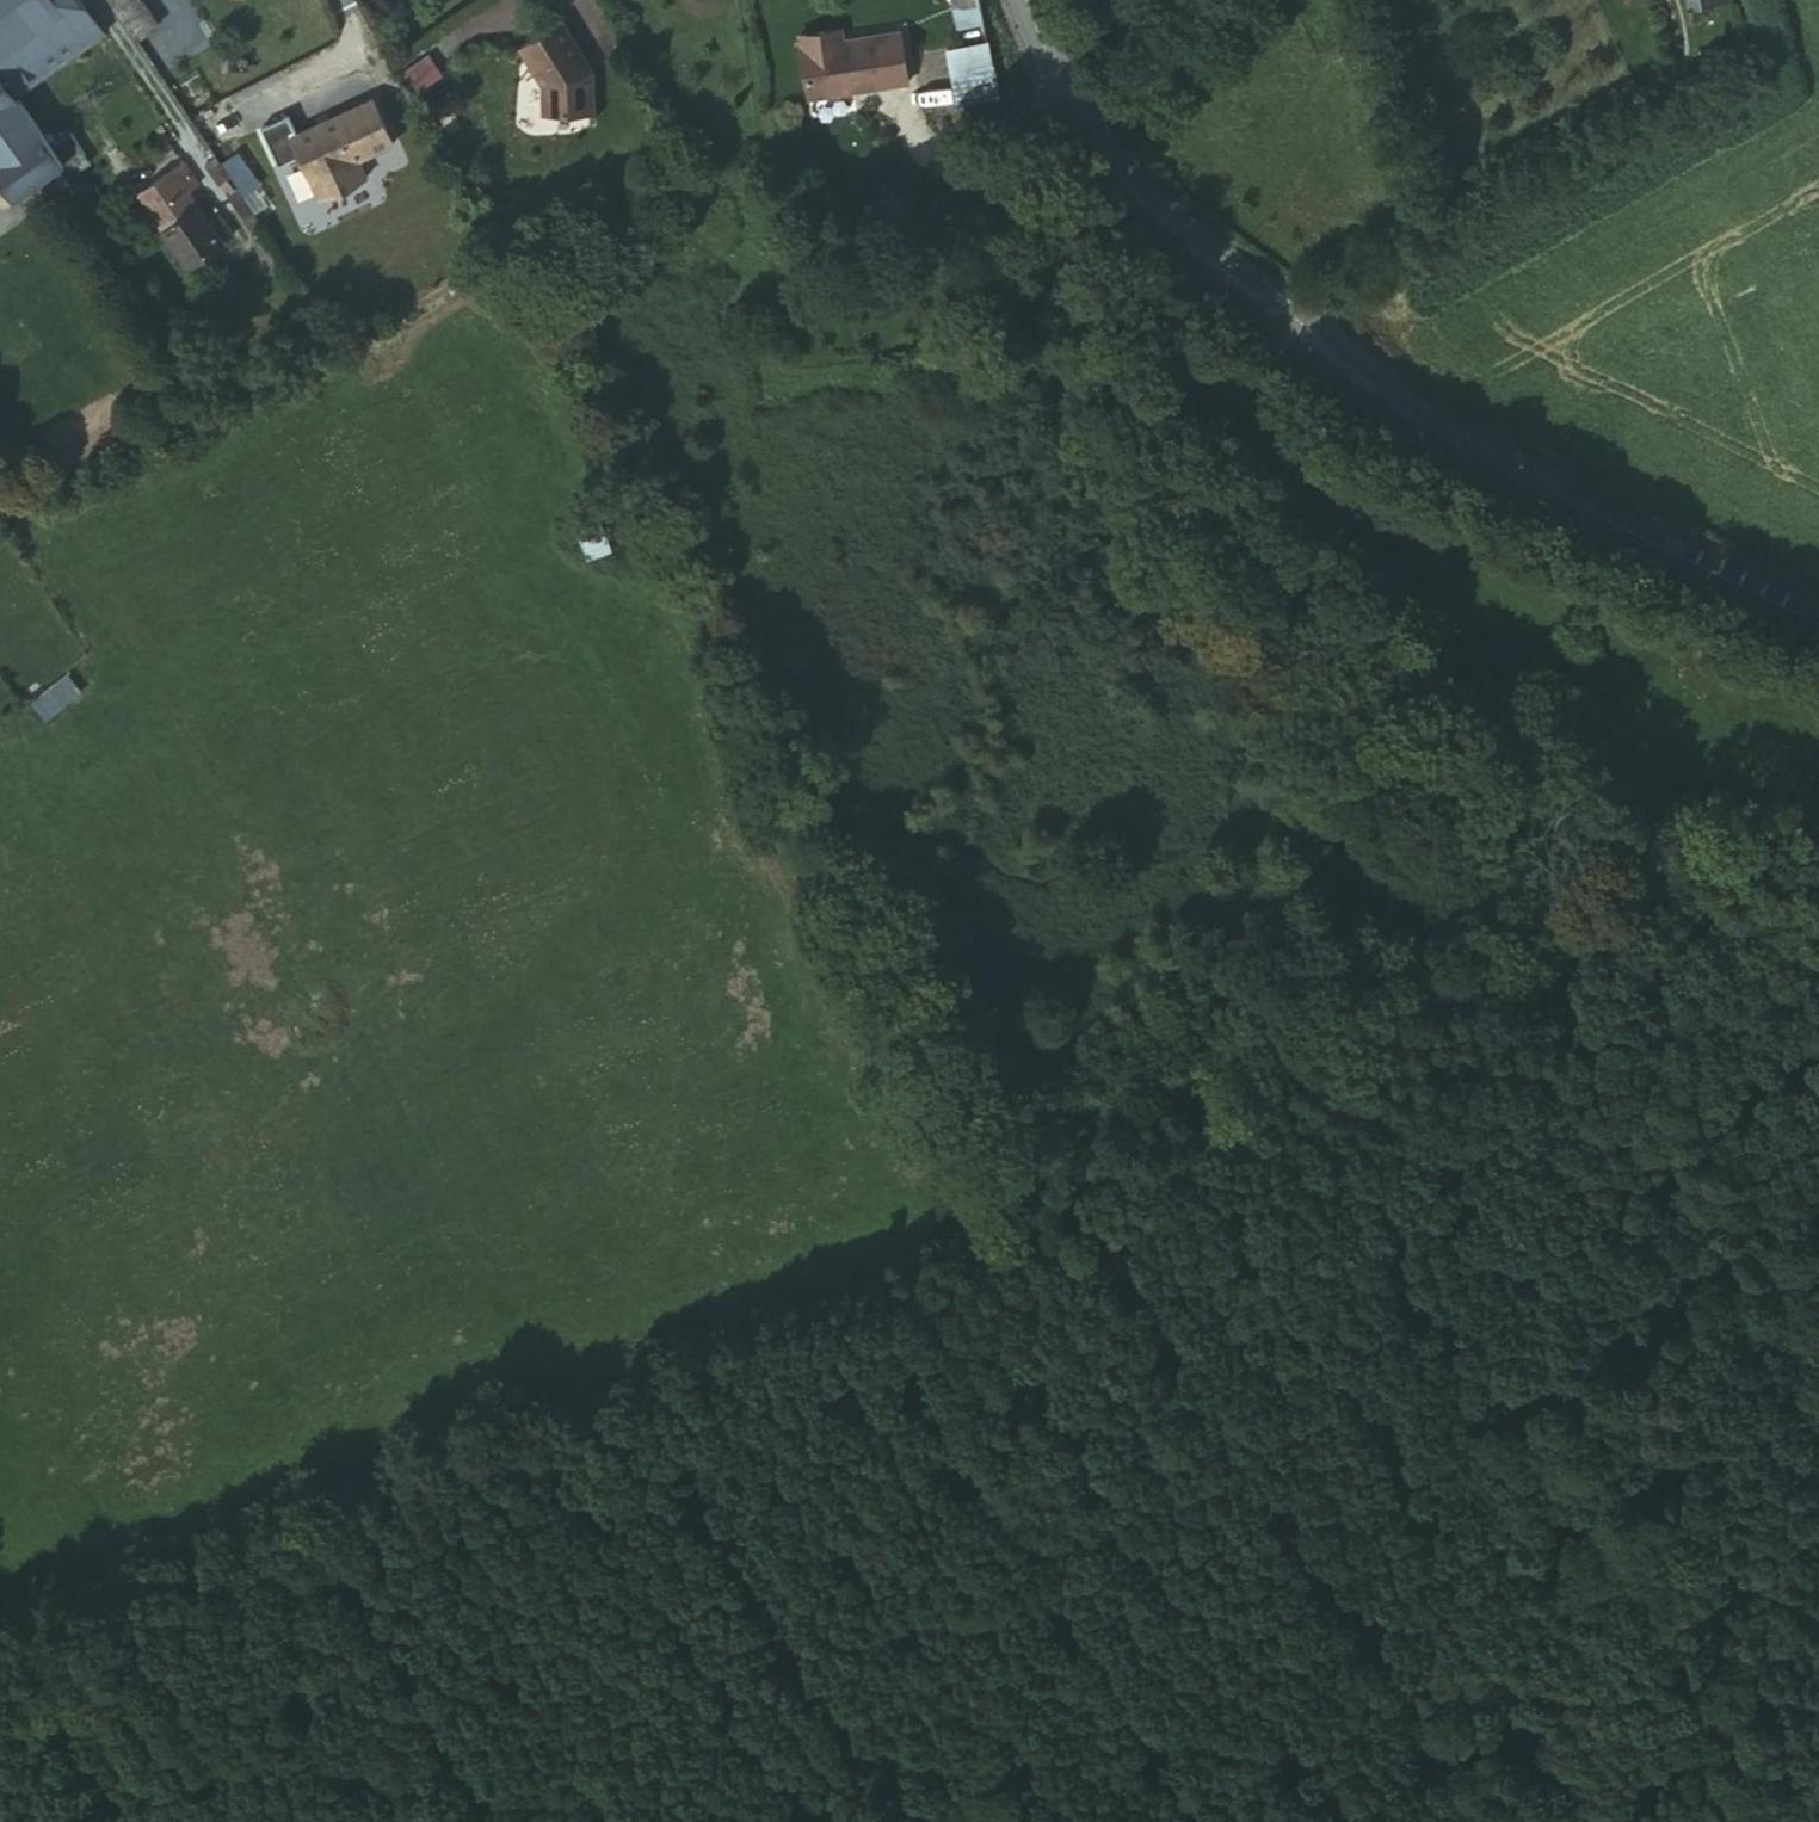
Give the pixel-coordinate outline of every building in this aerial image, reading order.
[(62,181),(11,102),(93,42),(66,0),(0,0),(0,191),(15,212),(62,181)] [(114,28),(125,44),(149,29),(130,0),(95,0),(114,28)] [(804,92),(909,78),(901,22),(843,30),(842,20),(795,26),(804,92)] [(539,91),(539,119),(590,118),(589,76),(560,28),(517,54),(539,91)] [(274,120),(246,131),(262,170),(284,161),(302,205),(350,185),(342,166),(378,151),(359,107),(282,139),(274,120)] [(69,181),(86,171),(65,137),(49,149),(69,181)] [(192,170),(212,201),(224,193),(212,174),(203,161),(192,170)] [(229,163),(212,174),(224,193),(229,199),(245,187),(229,163)] [(131,201),(154,238),(189,215),(179,199),(188,192),(173,171),(131,201)] [(235,237),(249,228),(229,199),(224,193),(212,201),(235,237)] [(189,215),(154,238),(180,276),(225,246),(210,224),(200,232),(189,215)] [(43,716),(80,687),(66,670),(30,699),(43,716)]
